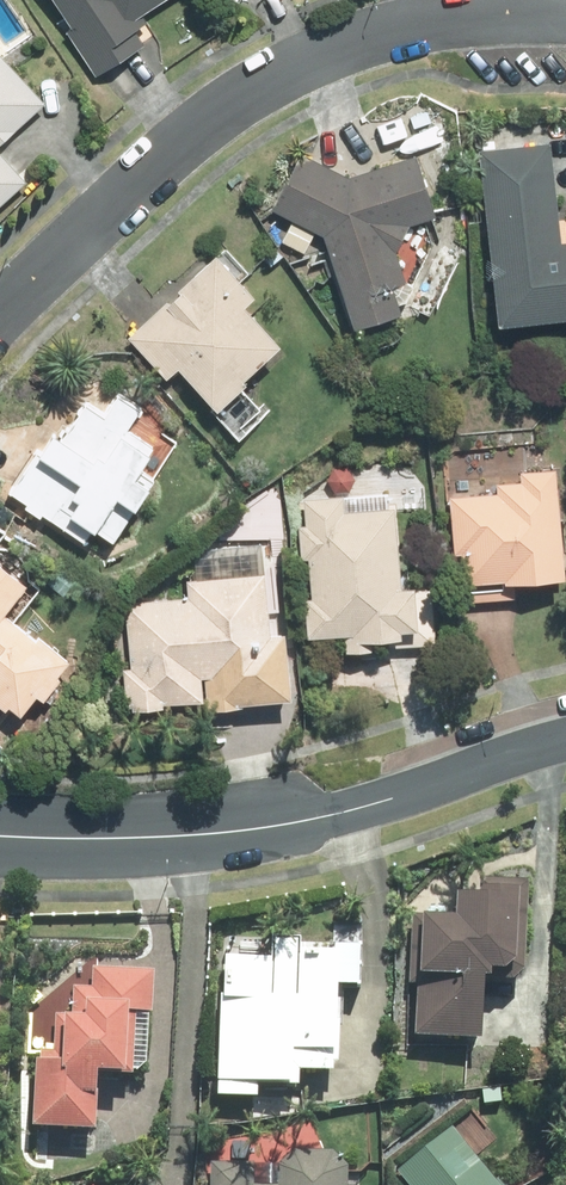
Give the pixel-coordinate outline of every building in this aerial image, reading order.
[(143,44),(133,29),(146,20),(140,12),(159,0),(52,0),(69,26),(64,29),(95,75),(143,44)] [(43,101),(0,56),(0,141),(43,101)] [(491,322),(565,315),(565,238),(556,239),(548,142),(476,149),(491,322)] [(347,176),(301,152),(272,210),(323,236),(349,324),(396,310),(393,301),(403,298),(433,243),(425,216),(433,214),(414,154),(347,176)] [(24,180),(0,155),(0,203),(24,180)] [(274,245),(260,257),(267,265),(280,252),(274,245)] [(213,257),(126,339),(179,394),(188,385),(233,432),(257,409),(235,386),(238,382),(235,380),(274,342),(240,307),(251,297),(213,257)] [(126,428),(139,408),(118,393),(104,415),(85,403),(61,440),(49,433),(10,492),(26,503),(24,507),(39,516),(41,512),(82,539),(90,527),(111,541),(152,478),(136,468),(152,445),(126,428)] [(455,602),(512,597),(510,580),(560,575),(551,469),(517,472),(518,480),(493,482),(494,491),(445,495),(455,602)] [(340,509),(339,493),(299,496),(302,524),(295,525),(297,558),(304,558),(307,595),(299,595),(302,635),(338,633),(339,648),(366,646),(364,636),(379,635),(380,646),(431,642),(427,587),(406,588),(407,582),(397,583),(391,505),(340,509)] [(12,711),(28,691),(36,697),(53,676),(51,673),(63,657),(33,633),(30,636),(1,612),(24,583),(0,565),(0,701),(12,711)] [(235,701),(284,697),(278,631),(265,633),(260,573),(185,579),(187,597),(123,603),(129,667),(121,668),(124,708),(130,708),(130,710),(161,708),(160,703),(200,700),(201,707),(236,704),(235,701)] [(511,980),(523,967),(528,880),(480,878),(480,886),(472,886),(472,893),(452,892),(450,917),(414,914),(410,985),(419,986),(416,1037),(475,1041),(478,977),(511,980)] [(211,1083),(288,1086),(289,1071),(322,1073),(323,1063),(327,1064),(329,1021),(325,1021),(327,985),(352,987),(353,946),(294,943),(294,937),(266,936),(265,958),(217,956),(211,1083)] [(152,1013),(154,970),(92,967),(91,987),(73,987),(72,1016),(54,1015),(53,1050),(39,1050),(39,1060),(32,1060),(30,1127),(89,1130),(90,1096),(86,1096),(88,1073),(129,1074),(131,1013),(152,1013)] [(497,1183),(496,1184),(452,1124),(396,1169),(409,1184),(499,1184),(497,1183)] [(346,1167),(332,1151),(293,1150),(277,1165),(276,1170),(253,1169),(253,1164),(210,1162),(209,1184),(345,1184),(346,1167)]
